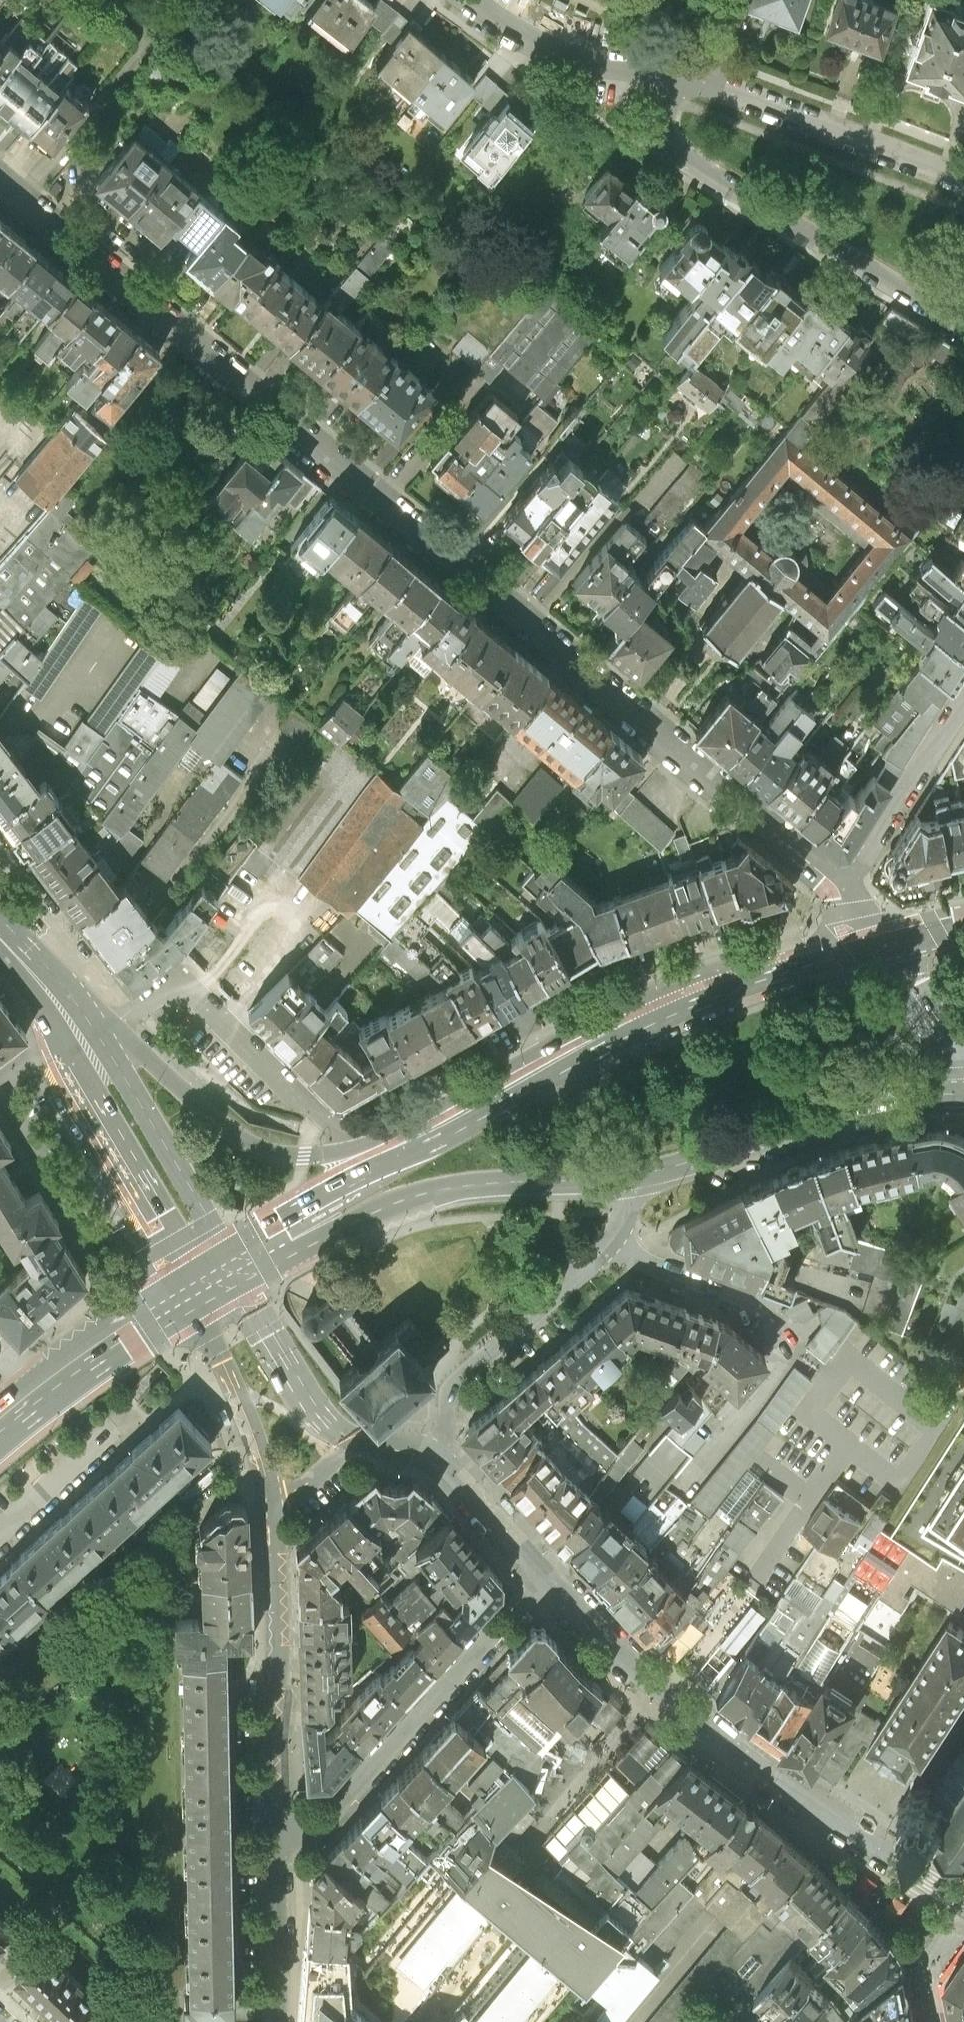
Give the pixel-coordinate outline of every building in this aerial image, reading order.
[(310,5),(351,35),(367,15),(377,1),(377,0),(314,0),(310,5)] [(377,1),(367,15),(383,26),(400,7),(391,0),(377,0),(377,1)] [(799,20),(807,0),(745,0),(799,20)] [(822,27),(881,49),(897,6),(880,0),(833,0),(822,27)] [(902,67),(925,76),(941,82),(963,91),(963,88),(963,12),(949,7),(932,0),(928,0),(902,67)] [(963,12),(963,0),(952,0),(949,7),(963,12)] [(400,7),(383,26),(381,28),(393,38),(411,16),(400,7)] [(416,20),(411,16),(393,38),(395,40),(379,59),(412,87),(414,84),(444,48),(418,27),(421,24),(416,20)] [(20,47),(17,51),(30,62),(48,39),(35,28),(20,47)] [(20,47),(8,38),(0,47),(0,71),(17,51),(20,47)] [(476,76),(444,48),(414,84),(446,112),(469,84),(476,76)] [(17,51),(0,71),(0,104),(7,110),(40,71),(30,62),(17,51)] [(61,88),(65,82),(73,73),(69,70),(76,62),(68,56),(50,79),(61,88)] [(484,66),(476,76),(469,84),(480,94),(496,76),(484,66)] [(40,71),(7,110),(28,127),(61,88),(50,79),(40,71)] [(498,108),(509,95),(513,90),(496,76),(480,94),(498,108)] [(941,82),(925,76),(920,90),(936,96),(941,82)] [(61,88),(28,127),(51,146),(88,102),(65,82),(61,88)] [(536,117),(509,95),(498,108),(489,119),(483,115),(459,144),(491,171),(536,117)] [(135,134),(157,153),(168,141),(145,122),(135,134)] [(128,211),(170,163),(157,153),(135,134),(94,183),(128,211)] [(637,181),(609,157),(583,188),(588,192),(582,199),(605,219),(637,181)] [(212,192),(207,194),(170,163),(128,211),(161,239),(181,215),(204,236),(225,211),(220,206),(222,202),(222,197),(217,193),(212,192)] [(637,181),(605,219),(600,225),(607,231),(601,237),(625,256),(647,231),(643,228),(658,210),(661,211),(664,210),(667,209),(669,206),(670,203),(669,200),(667,197),(665,195),(662,194),(658,194),(655,196),(637,181)] [(185,259),(211,281),(246,238),(235,231),(241,224),(225,211),(204,236),(185,259)] [(674,244),(658,262),(673,274),(675,271),(687,281),(695,271),(720,241),(705,228),(706,226),(706,224),(706,222),(706,220),(705,219),(704,217),(703,216),(702,216),(700,215),(699,215),(697,215),(696,215),(694,215),(693,216),(691,217),(678,233),(678,234),(671,241),(674,244)] [(7,282),(35,249),(2,221),(0,223),(0,276),(7,282)] [(382,230),(355,263),(369,274),(395,242),(382,230)] [(415,236),(403,250),(410,256),(422,243),(415,236)] [(241,304),(275,262),(280,256),(268,246),(263,252),(246,238),(211,281),(241,304)] [(723,238),(720,241),(695,271),(703,278),(691,292),(692,293),(660,330),(673,341),(675,337),(746,253),(723,238)] [(16,290),(26,298),(54,264),(35,249),(7,282),(16,290)] [(773,269),(746,253),(675,337),(689,349),(723,310),(731,317),(773,269)] [(287,345),(323,303),(275,262),(241,304),(287,345)] [(355,263),(327,299),(340,310),(369,274),(355,263)] [(37,306),(46,314),(74,281),(54,264),(26,298),(4,322),(18,333),(36,312),(34,310),(37,306)] [(773,269),(731,317),(728,320),(757,345),(762,339),(802,292),(801,292),(773,269)] [(503,362),(543,396),(554,381),(602,323),(552,275),(490,351),(503,362)] [(46,354),(54,344),(93,297),(74,281),(46,314),(53,320),(33,343),(46,354)] [(804,288),(801,292),(802,292),(762,339),(777,352),(791,337),(812,355),(845,316),(831,304),(828,308),(804,288)] [(16,290),(1,307),(0,308),(0,327),(4,322),(26,298),(16,290)] [(84,345),(93,352),(119,319),(93,297),(54,344),(72,359),(84,345)] [(322,374),(361,327),(340,310),(327,299),(323,303),(287,345),(322,374)] [(856,326),(845,316),(812,355),(809,358),(830,376),(868,330),(870,328),(860,320),(856,326)] [(100,380),(138,335),(119,319),(93,352),(101,359),(91,371),(100,380)] [(396,356),(361,327),(322,374),(356,403),(396,356)] [(476,367),(490,351),(465,328),(451,346),(476,367)] [(785,430),(799,441),(882,341),(868,330),(830,376),(785,430)] [(162,355),(138,335),(100,380),(108,386),(93,402),(109,414),(162,355)] [(928,350),(944,360),(953,346),(938,336),(928,350)] [(503,362),(490,351),(476,367),(488,378),(503,362)] [(632,352),(624,362),(632,369),(641,359),(632,352)] [(356,403),(398,440),(439,392),(396,356),(356,403)] [(722,387),(693,363),(678,380),(707,404),(717,393),(722,387)] [(100,380),(91,371),(81,364),(66,382),(85,398),(100,380)] [(753,424),(765,409),(730,377),(722,387),(717,393),(753,424)] [(543,396),(538,403),(542,406),(559,385),(554,381),(543,396)] [(495,393),(481,410),(502,427),(497,433),(505,440),(514,429),(523,418),(495,393)] [(538,403),(523,418),(514,429),(523,436),(519,440),(530,450),(557,419),(542,406),(538,403)] [(74,406),(17,474),(48,504),(63,486),(105,434),(74,406)] [(431,463),(462,489),(505,440),(497,433),(502,427),(481,410),(478,407),(453,435),(468,448),(463,453),(450,441),(431,463)] [(19,454),(34,440),(20,425),(5,439),(19,454)] [(523,436),(514,429),(505,440),(462,489),(485,509),(533,452),(530,450),(519,440),(523,436)] [(825,635),(910,534),(886,513),(799,441),(785,430),(704,526),(700,531),(715,544),(746,569),(779,596),(793,608),(825,635)] [(207,496),(232,517),(284,455),(273,446),(259,462),(244,450),(225,472),(227,473),(207,496)] [(522,533),(580,464),(562,449),(553,461),(551,460),(503,518),(522,533)] [(284,455),(232,517),(250,532),(282,493),(283,492),(295,502),(314,480),(284,455)] [(708,477),(691,463),(648,515),(665,529),(708,477)] [(533,553),(538,547),(596,478),(580,464),(522,533),(517,539),(533,553)] [(606,466),(596,478),(615,495),(626,482),(606,466)] [(596,478),(538,547),(558,564),(615,495),(596,478)] [(75,496),(63,486),(48,504),(70,523),(77,516),(66,506),(75,496)] [(324,554),(356,515),(330,494),(290,543),(294,546),(315,564),(323,554),(324,554)] [(932,508),(954,523),(961,512),(940,498),(932,508)] [(0,560),(0,603),(1,605),(72,525),(70,523),(48,504),(0,560)] [(961,512),(954,523),(952,526),(963,534),(963,514),(961,512)] [(358,582),(391,543),(356,515),(324,554),(358,582)] [(631,569),(602,604),(615,616),(614,618),(614,628),(617,630),(637,606),(664,574),(700,531),(704,526),(692,516),(654,561),(654,563),(646,572),(647,576),(648,577),(645,581),(631,569)] [(624,520),(574,581),(583,588),(578,594),(588,603),(593,597),(602,604),(631,569),(634,566),(626,559),(645,537),(624,520)] [(72,525),(1,605),(24,625),(69,574),(86,555),(94,546),(72,525)] [(700,531),(664,574),(689,595),(712,568),(703,559),(715,544),(700,531)] [(414,563),(391,543),(358,582),(332,614),(344,624),(373,590),(384,599),(414,563)] [(291,593),(315,564),(294,546),(279,565),(279,566),(274,572),(273,577),(273,579),(274,582),(274,583),(275,585),(277,586),(278,587),(280,588),(282,589),(283,589),(285,589),(287,589),(291,593)] [(963,583),(963,581),(951,573),(928,553),(918,565),(956,595),(963,583)] [(86,555),(69,574),(78,583),(95,564),(86,555)] [(961,559),(951,573),(963,581),(963,561),(961,559)] [(407,620),(437,584),(414,563),(384,599),(383,600),(394,609),(368,641),(381,651),(381,650),(407,620)] [(779,596),(746,569),(706,617),(703,615),(698,621),(736,653),(741,647),(738,644),(779,596)] [(956,595),(949,606),(963,616),(963,583),(956,595)] [(437,584),(407,620),(381,650),(392,659),(416,630),(414,628),(417,624),(428,633),(456,600),(437,584)] [(937,612),(943,602),(935,597),(925,589),(918,597),(918,603),(926,609),(930,609),(931,608),(937,612)] [(40,698),(103,605),(87,590),(41,658),(27,678),(23,684),(40,698)] [(934,631),(932,629),(919,621),(883,590),(873,602),(925,646),(934,631)] [(456,600),(428,633),(420,642),(440,659),(476,616),(456,600)] [(949,606),(943,602),(937,612),(938,618),(932,629),(934,631),(963,652),(963,616),(949,606)] [(639,670),(669,633),(661,627),(665,622),(650,610),(647,614),(637,606),(617,630),(606,642),(639,670)] [(793,608),(784,626),(759,656),(773,668),(777,671),(782,664),(787,659),(797,668),(825,635),(793,608)] [(476,616),(440,659),(478,691),(479,689),(514,648),(476,616)] [(140,688),(154,698),(201,633),(186,621),(162,655),(140,688)] [(934,631),(925,646),(918,657),(921,660),(950,684),(950,683),(951,684),(963,664),(963,652),(934,631)] [(0,650),(0,676),(12,664),(27,678),(41,658),(15,634),(0,650)] [(145,641),(86,723),(104,737),(116,721),(140,688),(162,655),(145,641)] [(440,659),(420,642),(413,651),(432,668),(440,659)] [(514,648),(479,689),(514,718),(549,677),(514,648)] [(950,684),(921,660),(871,719),(885,730),(874,744),(881,750),(931,692),(940,700),(950,684)] [(740,674),(729,673),(734,686),(746,696),(757,683),(760,686),(761,685),(774,696),(780,689),(765,677),(750,663),(740,674)] [(786,668),(782,664),(777,671),(773,668),(765,677),(780,689),(787,680),(781,675),(786,668)] [(217,668),(190,702),(209,717),(234,681),(217,668)] [(192,741),(217,761),(218,760),(218,761),(271,691),(244,669),(234,681),(209,717),(199,731),(192,741)] [(549,677),(514,718),(513,720),(573,770),(609,727),(549,677)] [(746,703),(759,714),(774,696),(761,685),(760,686),(746,703)] [(140,688),(116,721),(135,735),(154,750),(178,716),(154,698),(140,688)] [(773,736),(801,704),(807,696),(797,688),(791,696),(790,695),(768,721),(769,725),(765,729),(773,736)] [(297,697),(288,689),(281,698),(290,706),(297,697)] [(746,703),(729,689),(695,731),(724,755),(754,720),(759,714),(746,703)] [(811,692),(807,696),(801,704),(808,710),(818,698),(811,692)] [(931,692),(881,750),(900,763),(940,701),(939,701),(940,700),(931,692)] [(361,712),(343,696),(319,724),(338,739),(345,732),(355,719),(361,712)] [(190,702),(178,716),(199,731),(209,717),(190,702)] [(773,736),(786,747),(813,714),(808,710),(801,704),(773,736)] [(315,727),(292,709),(279,727),(300,745),(315,727)] [(101,820),(120,834),(126,826),(192,741),(199,731),(178,716),(154,750),(101,820)] [(365,728),(355,719),(345,732),(354,740),(365,728)] [(765,729),(754,720),(724,755),(743,772),(773,736),(765,729)] [(44,778),(59,796),(104,737),(86,723),(83,721),(65,747),(44,778)] [(81,807),(135,735),(116,721),(104,737),(59,796),(65,804),(71,800),(81,807)] [(44,778),(65,747),(38,727),(33,733),(30,731),(6,733),(2,736),(0,734),(0,812),(44,778)] [(611,791),(642,755),(609,727),(573,770),(594,787),(599,781),(611,791)] [(835,734),(814,757),(828,770),(849,746),(835,734)] [(135,735),(81,807),(101,820),(154,750),(135,735)] [(773,736),(743,772),(766,790),(796,755),(786,747),(773,736)] [(951,757),(955,778),(963,776),(963,737),(951,757)] [(853,741),(849,746),(828,770),(825,773),(839,784),(866,752),(853,741)] [(273,858),(299,876),(377,773),(336,742),(258,846),(273,858)] [(802,747),(796,755),(766,790),(792,812),(825,773),(828,770),(814,757),(802,747)] [(900,763),(881,750),(865,769),(872,774),(887,782),(900,763)] [(426,752),(397,788),(428,811),(446,794),(449,796),(462,780),(426,752)] [(217,761),(140,861),(166,879),(242,779),(218,761),(218,760),(217,761)] [(377,773),(299,876),(345,911),(351,904),(428,811),(397,788),(378,772),(377,773)] [(839,784),(825,773),(792,812),(814,830),(847,791),(839,784)] [(847,791),(814,830),(836,849),(838,850),(840,850),(841,850),(843,849),(844,848),(887,782),(872,774),(864,788),(860,786),(854,796),(848,790),(847,791)] [(44,778),(0,812),(0,814),(14,832),(59,796),(44,778)] [(931,788),(937,815),(946,857),(963,853),(963,819),(960,803),(960,798),(947,800),(945,789),(935,781),(931,788)] [(497,787),(472,815),(487,827),(512,800),(497,787)] [(634,794),(626,787),(612,803),(620,811),(634,794)] [(931,788),(916,812),(924,818),(937,815),(931,788)] [(390,936),(394,932),(412,911),(433,887),(449,869),(487,827),(472,815),(449,796),(446,794),(428,811),(351,904),(390,936)] [(675,831),(634,794),(620,811),(660,847),(675,831)] [(59,796),(14,832),(29,850),(67,821),(73,815),(65,804),(59,796)] [(946,857),(937,815),(924,818),(916,812),(891,851),(892,852),(890,853),(888,855),(886,857),(886,861),(887,864),(890,867),(893,868),(896,868),(899,867),(901,865),(902,866),(910,865),(912,877),(941,872),(938,859),(946,857)] [(96,859),(67,821),(29,850),(58,888),(96,859)] [(96,859),(112,880),(142,839),(126,826),(120,834),(106,851),(96,859)] [(687,831),(674,836),(681,856),(694,852),(687,831)] [(241,835),(201,884),(217,897),(241,864),(254,846),(241,835)] [(724,857),(738,900),(782,889),(782,888),(785,888),(787,888),(788,888),(790,887),(791,885),(791,883),(791,881),(790,879),(779,870),(738,836),(731,844),(731,847),(737,853),(724,857)] [(258,877),(273,858),(258,846),(255,844),(254,846),(241,864),(258,877)] [(698,863),(714,909),(723,906),(738,900),(724,857),(713,861),(710,852),(696,857),(698,863)] [(577,908),(595,901),(593,894),(590,896),(589,893),(547,855),(534,869),(577,908)] [(112,880),(96,859),(58,888),(73,909),(76,912),(79,916),(117,888),(114,884),(112,880)] [(690,917),(714,909),(698,863),(670,872),(671,875),(667,876),(682,920),(690,917)] [(577,908),(534,869),(533,867),(521,880),(550,908),(551,908),(552,908),(552,907),(553,907),(554,906),(561,919),(577,908)] [(449,869),(433,887),(447,900),(465,884),(449,869)] [(123,884),(117,888),(79,916),(111,959),(138,939),(153,922),(141,905),(146,895),(131,874),(123,884)] [(667,876),(638,886),(652,930),(668,925),(682,920),(667,876)] [(162,930),(153,922),(138,939),(111,959),(130,984),(182,943),(217,897),(201,884),(174,915),(162,930)] [(638,886),(611,896),(626,940),(641,934),(641,935),(647,933),(653,932),(652,930),(638,886)] [(474,926),(460,913),(447,900),(433,887),(412,911),(423,921),(433,910),(448,925),(484,960),(488,956),(492,961),(475,970),(497,1007),(510,999),(523,991),(503,955),(474,926)] [(609,945),(626,940),(611,896),(595,901),(577,908),(598,949),(609,945)] [(162,930),(174,915),(165,907),(153,922),(162,930)] [(598,949),(577,908),(561,919),(545,927),(567,966),(587,955),(598,949)] [(423,921),(412,911),(394,932),(431,965),(443,952),(421,931),(427,925),(423,921)] [(474,926),(503,955),(512,947),(508,940),(484,917),(474,926)] [(567,966),(545,927),(539,917),(515,931),(523,940),(545,979),(554,974),(567,966)] [(533,986),(545,979),(523,940),(515,931),(510,936),(518,944),(512,947),(503,955),(523,991),(533,986)] [(431,965),(394,932),(390,936),(380,947),(393,958),(395,956),(432,990),(449,980),(431,965)] [(287,972),(304,990),(305,989),(340,954),(322,937),(287,972)] [(454,963),(443,952),(431,965),(449,980),(459,971),(454,963)] [(497,1007),(475,970),(470,965),(459,971),(449,980),(472,1021),(478,1018),(497,1007)] [(304,990),(287,972),(248,1011),(265,1028),(304,990)] [(462,1027),(472,1021),(449,980),(432,990),(417,998),(419,1000),(441,1039),(462,1027)] [(304,990),(265,1028),(278,1041),(284,1047),(290,1052),(326,1010),(322,1005),(305,989),(304,990)] [(419,1000),(417,998),(387,1016),(410,1056),(417,1052),(441,1039),(419,1000)] [(335,999),(326,1010),(290,1052),(297,1059),(307,1070),(336,1038),(328,1031),(346,1011),(335,999)] [(1,1053),(26,1034),(0,1001),(0,1053),(1,1053)] [(396,1064),(410,1056),(387,1016),(384,1012),(358,1026),(363,1033),(374,1051),(385,1071),(396,1064)] [(336,1038),(307,1070),(319,1082),(336,1099),(347,1092),(385,1071),(374,1051),(360,1059),(336,1038)] [(907,1132),(914,1169),(931,1166),(936,1165),(940,1166),(946,1167),(955,1174),(959,1179),(963,1176),(963,1133),(962,1133),(957,1131),(954,1129),(946,1128),(940,1127),(930,1128),(921,1129),(907,1132)] [(11,1145),(0,1128),(0,1151),(11,1145)] [(872,1139),(842,1147),(856,1188),(915,1174),(914,1169),(907,1132),(872,1139)] [(813,1156),(811,1157),(839,1232),(858,1238),(847,1210),(861,1205),(856,1188),(842,1147),(837,1148),(824,1152),(813,1156)] [(789,1165),(770,1174),(788,1213),(808,1205),(812,1215),(814,1215),(823,1239),(839,1232),(811,1157),(789,1165)] [(14,1248),(21,1244),(54,1225),(59,1221),(39,1191),(26,1199),(13,1179),(0,1158),(0,1226),(14,1248)] [(746,1185),(742,1188),(771,1248),(759,1279),(787,1290),(793,1274),(779,1269),(786,1252),(778,1238),(785,1235),(783,1231),(794,1225),(788,1213),(770,1174),(755,1181),(746,1185)] [(959,1179),(955,1182),(963,1195),(963,1176),(959,1179)] [(742,1188),(682,1218),(683,1219),(675,1224),(672,1226),(669,1230),(668,1234),(668,1239),(670,1242),(673,1245),(676,1248),(677,1249),(735,1271),(759,1279),(771,1248),(742,1188)] [(54,1225),(21,1244),(32,1261),(10,1281),(42,1316),(69,1291),(85,1275),(54,1225)] [(885,1324),(904,1331),(932,1259),(858,1238),(850,1264),(902,1279),(885,1324)] [(42,1316),(10,1281),(6,1278),(0,1284),(0,1318),(2,1321),(18,1338),(28,1329),(42,1316)] [(356,1366),(340,1381),(339,1382),(365,1411),(370,1417),(376,1424),(377,1423),(377,1422),(393,1408),(405,1397),(417,1386),(433,1372),(426,1364),(434,1356),(448,1342),(443,1336),(432,1347),(409,1320),(397,1331),(396,1330),(379,1346),(348,1306),(350,1304),(352,1303),(354,1301),(355,1299),(356,1297),(356,1295),(357,1293),(356,1291),(356,1289),(355,1287),(354,1285),(352,1283),(351,1282),(349,1281),(347,1281),(345,1280),(342,1280),(341,1281),(339,1282),(337,1283),(335,1284),(334,1286),(333,1288),(332,1290),(332,1292),(323,1300),(315,1307),(313,1307),(311,1307),(309,1308),(307,1309),(305,1310),(304,1312),(302,1314),(302,1316),(301,1318),(301,1321),(302,1323),(303,1325),(304,1327),(306,1329),(307,1330),(309,1331),(312,1331),(314,1332),(316,1331),(318,1331),(319,1330),(321,1329),(323,1328),(324,1326),(356,1366)] [(626,1287),(600,1309),(625,1338),(633,1332),(669,1345),(683,1307),(656,1297),(626,1287)] [(941,1315),(950,1317),(943,1343),(963,1348),(963,1344),(963,1301),(946,1296),(941,1315)] [(825,1323),(806,1346),(824,1360),(830,1352),(832,1353),(857,1318),(852,1313),(807,1297),(786,1307),(792,1319),(803,1319),(818,1310),(825,1323)] [(700,1313),(683,1307),(669,1345),(685,1351),(687,1347),(704,1354),(705,1353),(717,1319),(700,1313)] [(580,1327),(559,1345),(586,1375),(596,1366),(602,1366),(616,1354),(616,1349),(626,1340),(625,1338),(600,1309),(580,1327)] [(705,1353),(704,1354),(700,1359),(735,1390),(764,1356),(741,1336),(727,1323),(717,1319),(705,1353)] [(547,1356),(535,1366),(563,1397),(567,1403),(577,1395),(584,1403),(599,1390),(586,1375),(559,1345),(547,1356)] [(685,1351),(669,1345),(654,1386),(662,1402),(686,1377),(685,1376),(700,1359),(704,1354),(687,1347),(685,1351)] [(686,1377),(700,1395),(713,1409),(715,1412),(735,1390),(700,1359),(685,1376),(686,1377)] [(516,1382),(498,1399),(515,1418),(521,1414),(530,1405),(542,1419),(547,1414),(549,1416),(563,1397),(535,1366),(516,1382)] [(758,1419),(692,1502),(709,1516),(718,1505),(746,1468),(780,1423),(811,1381),(794,1368),(758,1419)] [(662,1402),(660,1404),(664,1408),(678,1420),(700,1395),(686,1377),(662,1402)] [(695,1430),(713,1409),(700,1395),(678,1420),(667,1434),(666,1433),(651,1450),(677,1473),(691,1454),(692,1455),(705,1438),(695,1430)] [(589,1493),(617,1454),(582,1421),(567,1403),(563,1397),(549,1416),(559,1425),(539,1446),(540,1446),(560,1468),(589,1493)] [(499,1433),(515,1418),(498,1399),(486,1409),(481,1414),(499,1433)] [(660,1404),(633,1435),(639,1440),(663,1412),(664,1408),(660,1404)] [(230,1421),(224,1407),(219,1409),(224,1423),(230,1421)] [(167,1485),(166,1483),(173,1477),(174,1475),(178,1479),(187,1471),(183,1467),(210,1442),(178,1408),(158,1427),(141,1443),(133,1450),(133,1451),(121,1462),(100,1482),(79,1501),(56,1523),(35,1542),(12,1562),(14,1564),(43,1596),(74,1567),(75,1569),(88,1557),(133,1517),(167,1485)] [(479,1451),(499,1433),(481,1414),(472,1422),(471,1432),(471,1443),(479,1451)] [(534,1428),(521,1414),(515,1418),(499,1433),(479,1451),(495,1469),(496,1469),(528,1434),(534,1428)] [(528,1434),(496,1469),(500,1473),(509,1483),(527,1466),(525,1462),(540,1446),(539,1446),(528,1434)] [(617,1454),(589,1493),(552,1533),(566,1548),(601,1510),(595,1505),(611,1488),(643,1447),(631,1437),(617,1454)] [(509,1484),(552,1533),(589,1493),(560,1468),(540,1446),(525,1462),(527,1466),(509,1483),(509,1484)] [(923,1530),(963,1554),(963,1466),(923,1530)] [(762,1482),(746,1468),(718,1505),(736,1519),(762,1482)] [(211,1471),(178,1501),(184,1507),(216,1477),(211,1471)] [(378,1531),(387,1538),(401,1530),(405,1527),(412,1520),(412,1519),(431,1497),(412,1480),(406,1486),(393,1485),(379,1484),(374,1479),(346,1504),(378,1531)] [(626,1500),(644,1515),(648,1510),(647,1510),(653,1502),(657,1497),(640,1482),(626,1500)] [(684,1592),(696,1604),(726,1566),(783,1496),(762,1482),(736,1519),(699,1573),(684,1592)] [(589,1575),(606,1593),(679,1514),(688,1505),(679,1496),(664,1513),(653,1502),(647,1510),(648,1510),(644,1515),(634,1525),(589,1575)] [(804,1528),(820,1540),(839,1553),(862,1520),(827,1496),(804,1528)] [(401,1530),(387,1538),(382,1542),(401,1563),(416,1549),(449,1519),(440,1508),(431,1497),(412,1519),(412,1520),(405,1527),(401,1530)] [(206,1565),(207,1581),(250,1580),(248,1543),(247,1510),(241,1503),(231,1503),(222,1512),(216,1512),(199,1528),(199,1538),(201,1538),(202,1552),(200,1552),(201,1565),(206,1565)] [(346,1504),(328,1520),(377,1574),(384,1569),(384,1568),(388,1564),(366,1541),(378,1531),(346,1504)] [(693,1535),(688,1542),(682,1539),(672,1551),(685,1562),(670,1580),(631,1620),(645,1635),(682,1595),(684,1592),(699,1573),(736,1519),(718,1505),(709,1516),(699,1528),(698,1528),(693,1535)] [(566,1548),(589,1575),(634,1525),(630,1522),(623,1530),(601,1510),(566,1548)] [(631,1620),(670,1580),(685,1562),(672,1551),(682,1539),(688,1542),(693,1535),(683,1526),(687,1522),(679,1514),(606,1593),(631,1620)] [(467,1540),(449,1519),(416,1549),(439,1577),(441,1575),(443,1577),(455,1590),(458,1587),(459,1588),(487,1564),(467,1540)] [(377,1574),(328,1520),(308,1538),(335,1569),(344,1561),(365,1585),(377,1574)] [(335,1569),(308,1538),(302,1543),(296,1549),(298,1603),(339,1601),(339,1587),(328,1575),(335,1569)] [(947,1553),(940,1564),(911,1545),(882,1592),(904,1605),(912,1593),(905,1589),(913,1577),(959,1607),(963,1599),(963,1564),(947,1553)] [(43,1596),(14,1564),(0,1577),(0,1643),(46,1599),(43,1596)] [(444,1620),(460,1634),(499,1591),(500,1580),(487,1564),(459,1588),(458,1587),(455,1590),(452,1593),(462,1594),(461,1603),(454,1610),(444,1620)] [(443,1577),(426,1592),(438,1605),(445,1599),(452,1593),(455,1590),(443,1577)] [(823,1595),(795,1577),(771,1613),(772,1613),(760,1629),(745,1651),(785,1677),(827,1612),(845,1584),(835,1577),(823,1595)] [(250,1580),(207,1581),(202,1581),(203,1621),(198,1622),(198,1620),(177,1620),(177,1647),(182,1646),(182,1656),(185,1656),(224,1655),(224,1641),(250,1640),(251,1614),(250,1580)] [(410,1629),(409,1630),(411,1633),(419,1626),(417,1624),(433,1610),(438,1605),(426,1592),(415,1580),(388,1604),(410,1629)] [(372,1605),(380,1596),(381,1595),(371,1585),(362,1593),(372,1605)] [(645,1635),(658,1648),(696,1604),(684,1592),(682,1595),(645,1635)] [(410,1629),(388,1604),(380,1596),(372,1605),(363,1614),(392,1645),(409,1630),(410,1629)] [(445,1599),(438,1605),(433,1610),(444,1620),(454,1610),(445,1599)] [(349,1627),(348,1601),(339,1601),(298,1603),(299,1618),(300,1634),(347,1631),(348,1628),(349,1627)] [(432,1665),(460,1634),(444,1620),(433,1610),(417,1624),(419,1626),(424,1631),(424,1637),(414,1648),(432,1665)] [(852,1638),(856,1630),(827,1612),(785,1677),(817,1700),(836,1669),(855,1639),(852,1638)] [(914,1774),(963,1697),(963,1629),(950,1620),(885,1720),(870,1743),(870,1744),(877,1749),(876,1749),(888,1757),(900,1765),(900,1764),(907,1769),(914,1774)] [(351,1679),(349,1627),(348,1628),(347,1631),(300,1634),(301,1672),(303,1714),(322,1712),(331,1705),(331,1691),(341,1691),(341,1680),(351,1679)] [(521,1680),(555,1642),(542,1627),(538,1628),(534,1628),(496,1669),(478,1690),(495,1706),(521,1680)] [(836,1669),(864,1687),(883,1658),(855,1639),(836,1669)] [(578,1666),(555,1642),(521,1680),(565,1719),(540,1746),(544,1749),(546,1747),(587,1701),(600,1687),(578,1666)] [(432,1665),(414,1648),(413,1648),(395,1667),(393,1665),(382,1678),(403,1697),(432,1665)] [(785,1677),(745,1651),(715,1696),(732,1710),(753,1726),(785,1677)] [(185,1656),(186,1715),(225,1713),(225,1687),(224,1655),(185,1656)] [(855,1706),(858,1702),(856,1700),(864,1687),(836,1669),(817,1700),(785,1748),(785,1749),(784,1750),(799,1760),(815,1770),(817,1767),(855,1706)] [(382,1678),(378,1674),(355,1699),(381,1722),(403,1697),(382,1678)] [(785,1748),(817,1700),(785,1677),(753,1726),(769,1737),(785,1748)] [(521,1680),(495,1706),(478,1690),(454,1716),(500,1758),(510,1768),(526,1797),(527,1795),(530,1789),(536,1765),(540,1756),(544,1749),(540,1746),(565,1719),(521,1680)] [(381,1722),(355,1699),(340,1717),(342,1719),(337,1726),(359,1746),(381,1722)] [(855,1706),(817,1767),(830,1776),(833,1771),(841,1776),(864,1740),(870,1743),(885,1720),(878,1716),(876,1718),(855,1706)] [(322,1712),(303,1714),(303,1722),(308,1782),(329,1780),(359,1746),(337,1726),(327,1737),(322,1737),(321,1725),(326,1725),(325,1715),(322,1712)] [(186,1715),(186,1771),(226,1769),(226,1751),(225,1713),(186,1715)] [(422,1752),(451,1779),(468,1794),(500,1758),(454,1716),(422,1752)] [(955,1756),(952,1754),(950,1756),(954,1759),(944,1773),(940,1770),(938,1773),(937,1772),(930,1782),(928,1785),(914,1788),(912,1785),(909,1786),(911,1789),(903,1802),(899,1801),(898,1805),(903,1805),(905,1821),(902,1822),(904,1825),(907,1824),(919,1832),(919,1835),(922,1835),(922,1832),(926,1833),(927,1833),(926,1835),(928,1836),(927,1839),(929,1841),(931,1838),(947,1849),(962,1858),(961,1861),(962,1862),(963,1860),(963,1861),(963,1743),(955,1756)] [(584,1984),(621,1939),(650,1904),(635,1890),(614,1872),(599,1858),(643,1807),(686,1759),(669,1746),(635,1783),(637,1785),(591,1836),(591,1830),(589,1828),(585,1826),(581,1829),(579,1832),(579,1836),(581,1838),(571,1849),(595,1871),(589,1878),(612,1899),(589,1924),(566,1906),(559,1916),(551,1910),(520,1885),(476,1850),(526,1797),(510,1768),(478,1802),(465,1817),(453,1829),(443,1840),(435,1849),(428,1856),(445,1871),(447,1873),(448,1872),(490,1906),(507,1921),(522,1933),(574,1976),(584,1984)] [(441,1800),(436,1796),(451,1779),(422,1752),(399,1778),(453,1829),(465,1817),(443,1798),(441,1800)] [(468,1794),(478,1802),(510,1768),(500,1758),(468,1794)] [(686,1816),(690,1820),(680,1832),(683,1835),(654,1868),(635,1890),(650,1904),(701,1847),(740,1801),(714,1781),(689,1762),(686,1759),(643,1807),(658,1821),(663,1825),(676,1809),(686,1816)] [(186,1771),(187,1828),(227,1827),(227,1799),(226,1769),(186,1771)] [(443,1840),(453,1829),(399,1778),(380,1798),(410,1826),(418,1816),(434,1831),(443,1840)] [(380,1798),(361,1819),(416,1870),(426,1859),(401,1836),(410,1826),(380,1798)] [(755,1812),(740,1801),(701,1847),(650,1904),(621,1939),(635,1950),(689,1891),(711,1865),(755,1812)] [(658,1821),(643,1807),(599,1858),(614,1872),(633,1849),(658,1821)] [(768,1886),(781,1896),(812,1860),(755,1812),(711,1865),(735,1886),(751,1868),(758,1874),(756,1876),(768,1886)] [(407,1881),(416,1870),(361,1819),(343,1839),(373,1867),(381,1857),(407,1881)] [(187,1828),(188,1885),(229,1884),(228,1856),(227,1827),(187,1828)] [(443,1840),(434,1831),(425,1840),(435,1849),(443,1840)] [(379,1910),(399,1890),(390,1881),(381,1891),(364,1877),(373,1867),(343,1839),(324,1860),(324,1861),(363,1896),(374,1905),(379,1910)] [(654,1868),(633,1849),(614,1872),(635,1890),(654,1868)] [(816,1929),(848,1895),(812,1860),(781,1896),(779,1898),(816,1929)] [(311,1908),(350,1911),(363,1896),(324,1861),(312,1874),(311,1908)] [(735,1886),(711,1865),(689,1891),(705,1904),(703,1906),(727,1926),(728,1925),(744,1939),(779,1898),(781,1896),(768,1886),(755,1901),(735,1886)] [(349,1974),(352,2000),(387,2021),(396,2021),(407,2009),(449,1957),(463,1941),(476,1924),(490,1906),(448,1872),(447,1873),(445,1871),(358,1963),(349,1974)] [(188,1885),(189,1942),(230,1941),(229,1913),(229,1884),(188,1885)] [(689,1891),(635,1950),(652,1965),(703,1906),(705,1904),(689,1891)] [(823,1946),(859,1905),(848,1895),(816,1929),(803,1944),(809,1950),(815,1949),(820,1942),(823,1946)] [(744,1939),(695,1999),(720,2021),(733,2021),(758,1994),(794,1954),(803,1944),(816,1929),(779,1898),(744,1939)] [(379,1910),(374,1905),(362,1918),(367,1922),(379,1910)] [(859,1905),(823,1946),(830,1952),(835,1956),(870,1916),(859,1905)] [(367,1922),(362,1918),(360,1920),(349,1919),(350,1911),(311,1908),(309,1908),(307,1943),(345,1946),(367,1922)] [(891,1940),(870,1916),(835,1956),(816,1973),(813,1976),(774,2017),(778,2021),(803,2021),(832,1995),(846,1982),(891,1940)] [(3,1936),(2,1935),(9,1927),(0,1919),(0,1939),(3,1936)] [(695,1999),(744,1939),(728,1925),(727,1926),(648,2021),(677,2021),(695,1999)] [(574,1976),(522,1933),(449,2021),(536,2021),(574,1976)] [(635,1950),(621,1939),(584,1984),(569,2002),(579,2010),(594,2021),(611,2021),(655,1969),(652,1965),(635,1950)] [(891,1940),(846,1982),(863,2003),(904,1970),(901,1952),(891,1940)] [(231,1976),(230,1941),(189,1942),(190,2000),(184,2000),(185,2019),(204,2019),(203,2013),(231,2012),(231,1976)] [(358,1963),(348,1954),(345,1946),(307,1943),(300,2021),(387,2021),(352,2000),(349,1974),(358,1963)] [(59,2021),(80,2021),(92,2009),(98,2003),(42,1950),(36,1957),(35,1956),(20,1972),(21,1973),(14,1980),(39,2003),(59,2021)] [(808,1964),(816,1973),(835,1956),(830,1952),(825,1957),(819,1951),(808,1964)] [(758,1994),(777,2013),(813,1976),(794,1954),(758,1994)] [(947,1980),(952,2006),(963,2001),(963,1955),(947,1980)] [(910,1997),(904,1970),(863,2003),(852,2011),(857,2018),(860,2021),(867,2021),(910,1997)] [(848,2014),(832,1995),(803,2021),(839,2021),(848,2014)] [(910,1997),(867,2021),(908,2021),(914,2019),(910,1997)] [(955,2021),(963,2021),(963,2001),(952,2006),(955,2021)] [(92,2009),(80,2021),(105,2021),(92,2009)] [(579,2010),(569,2021),(594,2021),(579,2010)]
